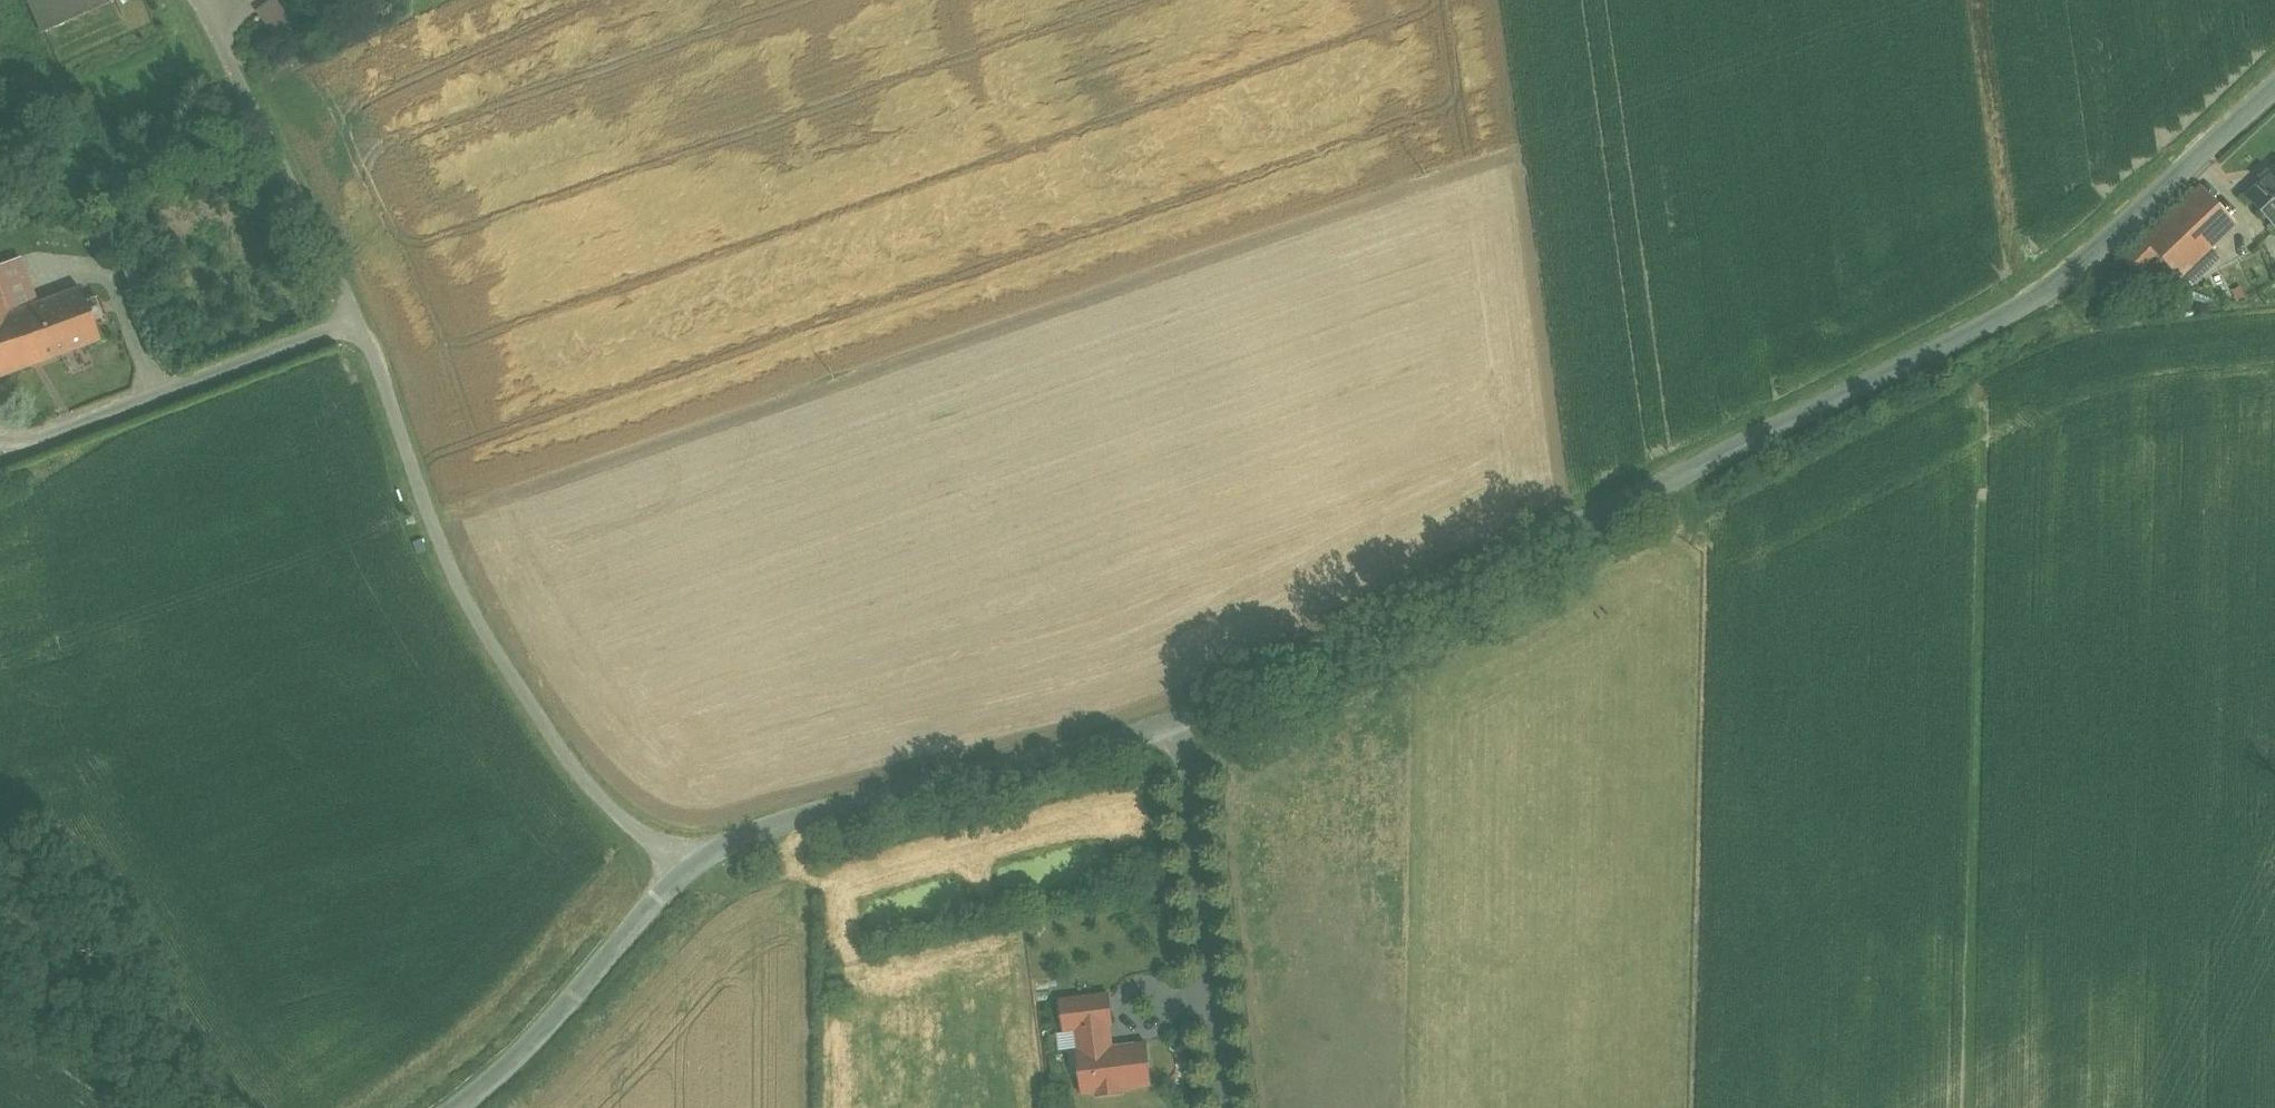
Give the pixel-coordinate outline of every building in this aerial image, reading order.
[(45,32),(116,1),(116,0),(31,0),(45,32)] [(257,11),(278,39),(296,25),(276,0),(271,0),(257,11)] [(2247,197),(2274,226),(2274,171),(2247,197)] [(2202,187),(2124,262),(2136,275),(2157,253),(2179,278),(2236,224),(2202,187)] [(10,313),(0,285),(0,317),(10,313)] [(99,340),(79,287),(10,313),(0,317),(0,378),(99,340)] [(1149,1089),(1145,1045),(1113,1049),(1107,997),(1060,1003),(1063,1035),(1077,1033),(1079,1054),(1072,1055),(1077,1097),(1149,1089)]
